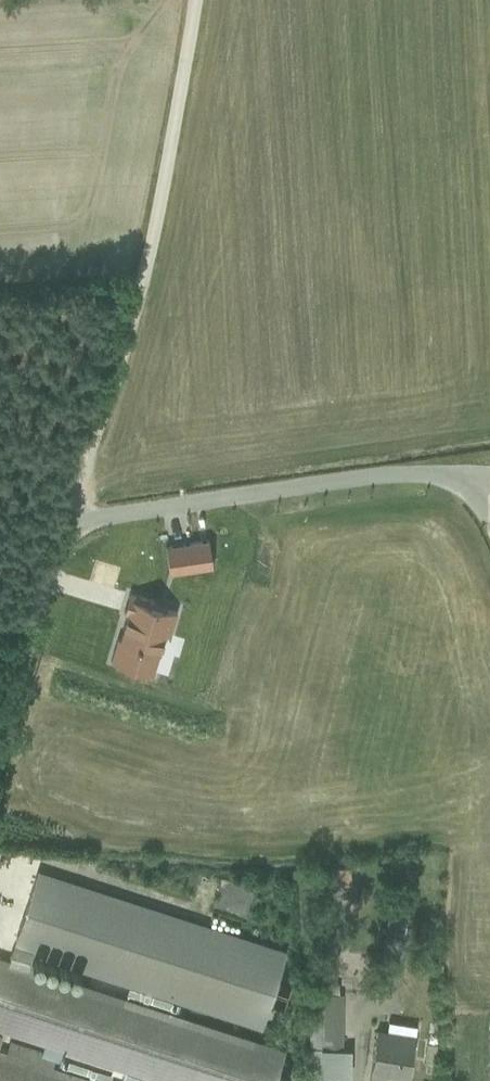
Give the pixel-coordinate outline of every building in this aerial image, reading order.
[(116,636),(161,648),(173,597),(128,586),(116,636)] [(0,924),(0,926),(285,1018),(298,978),(13,885),(0,924)] [(192,1080),(267,1080),(282,1034),(0,944),(0,1020),(192,1080)] [(337,1046),(327,1046),(327,993),(296,993),(295,1076),(337,1077),(337,1046)] [(393,1080),(412,1080),(424,1037),(386,1026),(373,1075),(393,1080)] [(0,1040),(0,1080),(129,1080),(0,1040)]
